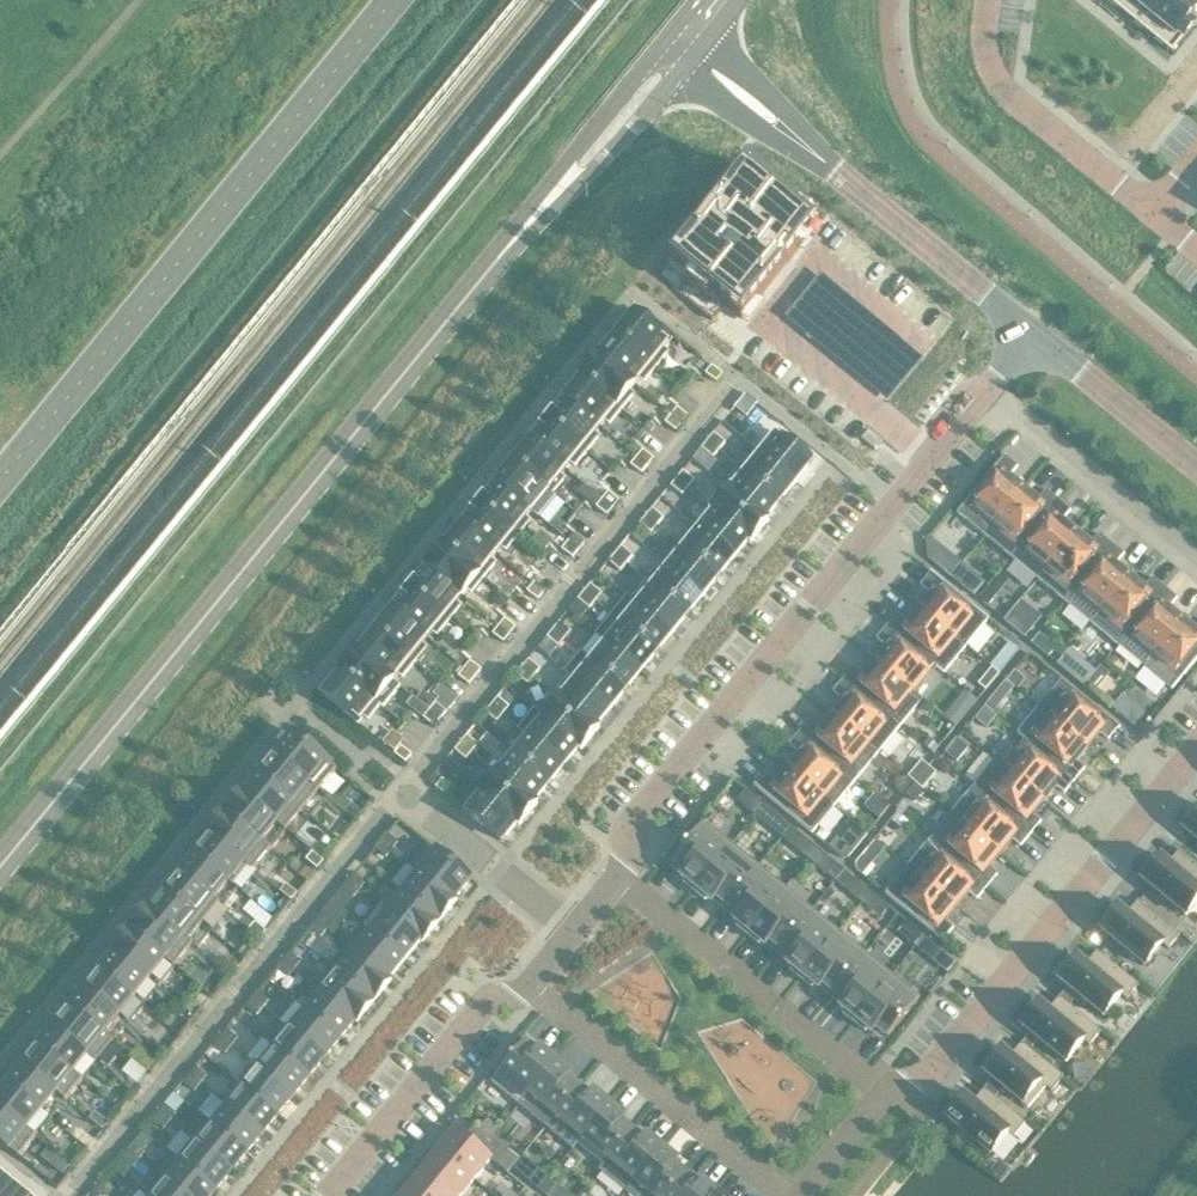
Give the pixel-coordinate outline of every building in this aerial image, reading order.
[(1124,14),(1135,0),(1107,0),(1124,14)] [(1124,14),(1145,31),(1170,0),(1135,0),(1124,14)] [(1145,31),(1172,53),(1195,24),(1189,19),(1196,10),(1196,2),(1194,0),(1170,0),(1145,31)] [(750,170),(666,273),(719,317),(732,301),(749,315),(821,228),(750,170)] [(923,357),(820,273),(783,317),(887,399),(923,357)] [(616,334),(656,367),(667,353),(663,350),(670,342),(657,331),(634,312),(616,334)] [(616,334),(599,355),(635,385),(640,378),(644,381),(656,367),(616,334)] [(581,376),(621,409),(633,395),(629,392),(635,385),(599,355),(598,355),(581,376)] [(711,365),(705,373),(716,382),(723,374),(711,365)] [(621,409),(581,376),(580,377),(564,397),(563,397),(600,427),(606,420),(610,423),(621,409)] [(546,418),(587,451),(598,437),(594,434),(600,427),(563,397),(552,412),(551,411),(546,418)] [(739,402),(722,422),(744,440),(760,419),(739,402)] [(671,415),(682,424),(688,416),(677,407),(671,415)] [(682,424),(671,415),(665,422),(676,431),(682,424)] [(529,439),(566,469),(571,462),(575,466),(587,451),(546,418),(540,425),(541,425),(529,439)] [(883,440),(869,428),(861,438),(875,450),(883,440)] [(776,432),(760,451),(797,481),(812,462),(776,432)] [(714,433),(708,441),(719,450),(725,443),(714,433)] [(512,461),(552,494),(564,479),(560,476),(566,469),(529,439),(528,440),(529,441),(512,461)] [(719,450),(708,441),(701,449),(713,458),(719,450)] [(636,457),(648,466),(654,459),(642,450),(636,457)] [(760,451),(745,470),(781,500),(797,481),(760,451)] [(957,513),(984,535),(1024,487),(1014,480),(1013,482),(1008,478),(1018,467),(1006,457),(1006,456),(1005,455),(957,513)] [(648,466),(636,457),(630,464),(642,473),(648,466)] [(495,482),(531,511),(538,517),(555,496),(552,494),(512,461),(496,481),(495,481),(495,482)] [(730,488),(729,489),(766,519),(766,518),(781,500),(745,470),(730,488)] [(683,471),(677,479),(688,488),(694,480),(683,471)] [(688,488),(677,479),(670,486),(682,496),(688,488)] [(477,502),(518,535),(530,521),(526,518),(531,511),(495,482),(483,496),(482,496),(477,502)] [(708,506),(712,510),(714,508),(750,538),(748,540),(751,542),(769,520),(766,518),(766,519),(729,489),(725,485),(708,506)] [(984,535),(1011,557),(1058,500),(1046,490),(1037,502),(1032,498),(1034,496),(1024,487),(984,535)] [(602,499),(613,508),(619,501),(608,492),(602,499)] [(613,508),(602,499),(596,506),(607,515),(613,508)] [(516,534),(473,500),(456,521),(460,524),(497,554),(498,555),(515,535),(516,534)] [(1011,557),(1038,579),(1077,531),(1068,523),(1066,526),(1061,522),(1071,510),(1058,500),(1011,557)] [(712,510),(698,527),(735,557),(748,540),(750,538),(714,508),(712,510)] [(652,509),(646,517),(657,526),(663,518),(652,509)] [(657,526),(646,517),(640,524),(651,533),(657,526)] [(443,545),(483,578),(495,564),(491,561),(497,554),(460,524),(459,525),(460,525),(444,545),(443,544),(443,545)] [(698,527),(683,546),(719,576),(735,557),(698,527)] [(1038,579),(1064,601),(1112,544),(1099,534),(1090,545),(1085,542),(1087,540),(1077,531),(1038,579)] [(567,541),(579,550),(584,543),(573,534),(567,541)] [(579,550),(567,541),(562,549),(573,558),(579,550)] [(1064,601),(1091,624),(1131,575),(1121,567),(1119,569),(1115,566),(1124,554),(1112,544),(1064,601)] [(483,578),(443,545),(425,566),(462,596),(468,589),(472,592),(483,578)] [(683,546),(667,565),(704,595),(719,576),(683,546)] [(621,547),(615,554),(626,564),(633,556),(621,547)] [(626,564),(615,554),(609,562),(620,571),(626,564)] [(667,565),(652,584),(688,614),(704,595),(667,565)] [(408,587),(449,620),(460,606),(456,603),(462,596),(425,566),(414,580),(413,580),(408,587)] [(926,597),(919,607),(967,646),(989,619),(930,571),(929,573),(930,573),(920,585),(932,595),(928,599),(926,597)] [(1091,624),(1118,646),(1165,588),(1153,578),(1143,589),(1139,585),(1140,583),(1131,575),(1091,624)] [(533,583),(544,592),(550,585),(539,576),(533,583)] [(648,580),(633,599),(632,600),(673,633),(688,614),(652,584),(648,580)] [(544,592),(533,583),(527,591),(538,600),(544,592)] [(590,584),(584,592),(595,601),(602,594),(590,584)] [(391,608),(428,638),(433,631),(437,635),(449,620),(408,587),(402,594),(391,608)] [(1152,658),(1153,659),(1184,620),(1174,611),(1172,613),(1168,609),(1177,598),(1165,588),(1118,646),(1144,667),(1152,658)] [(595,601),(584,592),(578,600),(589,609),(595,601)] [(628,595),(612,615),(657,652),(673,633),(632,600),(633,599),(628,595)] [(897,614),(887,626),(935,665),(935,666),(944,673),(967,646),(919,607),(910,617),(912,619),(908,623),(897,614)] [(374,630),(414,663),(426,649),(422,645),(428,638),(391,608),(390,609),(391,610),(374,630)] [(596,635),(605,642),(605,641),(642,671),(657,652),(612,615),(596,635)] [(498,626),(510,635),(515,627),(504,618),(498,626)] [(1145,668),(1171,690),(1178,683),(1196,659),(1196,632),(1196,633),(1192,629),(1193,627),(1184,620),(1153,659),(1145,668)] [(559,622),(553,630),(565,639),(571,631),(559,622)] [(510,635),(498,626),(492,633),(504,642),(510,635)] [(882,651),(874,660),(913,692),(935,666),(935,665),(887,626),(877,638),(888,648),(884,652),(882,651)] [(393,681),(393,680),(399,674),(403,677),(414,663),(374,630),(358,650),(357,650),(356,651),(393,681)] [(565,639),(553,630),(547,637),(558,647),(565,639)] [(605,642),(591,659),(590,660),(626,690),(642,671),(605,641),(605,642)] [(356,651),(338,672),(339,673),(379,705),(380,705),(383,707),(400,686),(393,680),(393,681),(356,651)] [(565,673),(569,676),(570,676),(611,709),(626,690),(590,660),(591,659),(582,652),(565,673)] [(529,660),(522,667),(534,677),(540,669),(529,660)] [(853,667),(843,679),(900,727),(922,700),(913,692),(874,660),(866,670),(868,672),(864,676),(853,667)] [(464,668),(475,677),(481,670),(470,661),(464,668)] [(534,677),(522,667),(516,675),(528,684),(534,677)] [(475,677),(464,668),(458,675),(469,684),(475,677)] [(379,705),(339,673),(332,681),(322,694),(332,703),(339,708),(358,724),(359,723),(364,716),(368,719),(377,708),(379,705)] [(554,695),(558,698),(595,728),(597,726),(611,709),(570,676),(569,676),(554,695)] [(838,704),(830,714),(878,753),(900,727),(843,679),(833,692),(844,701),(841,706),(838,704)] [(1062,679),(1040,706),(1088,746),(1095,737),(1093,735),(1097,730),(1108,740),(1118,728),(1119,729),(1120,727),(1062,679)] [(498,698),(491,705),(503,715),(509,707),(498,698)] [(558,698),(544,715),(543,717),(580,747),(579,748),(581,750),(599,728),(597,726),(595,728),(558,698)] [(435,703),(431,708),(429,710),(440,719),(446,712),(442,708),(435,703)] [(503,715),(491,705),(485,713),(497,722),(503,715)] [(1017,733),(1027,741),(1075,780),(1085,768),(1073,759),(1077,754),(1079,756),(1088,746),(1040,706),(1017,733)] [(519,729),(528,736),(564,766),(579,748),(580,747),(543,717),(544,715),(536,708),(519,729)] [(440,719),(429,710),(423,717),(434,726),(440,719)] [(809,720),(799,733),(856,780),(878,753),(830,714),(822,723),(824,725),(821,730),(809,720)] [(336,769),(332,766),(292,733),(276,753),(320,790),(332,774),(336,771),(336,769)] [(795,757),(786,767),(834,807),(856,780),(799,733),(789,745),(800,754),(797,759),(795,757)] [(467,735),(461,743),(472,752),(478,745),(467,735)] [(528,736),(512,755),(549,785),(564,766),(528,736)] [(1027,741),(1005,767),(1044,799),(1052,790),(1049,788),(1053,784),(1065,793),(1075,780),(1027,741)] [(472,752),(461,743),(454,751),(466,760),(472,752)] [(395,752),(394,753),(405,762),(412,755),(401,746),(395,752)] [(260,773),(304,809),(320,790),(276,753),(260,773)] [(498,772),(496,774),(533,804),(535,801),(549,785),(512,755),(499,772),(498,772)] [(996,760),(974,787),(1031,834),(1041,822),(1030,812),(1033,808),(1036,809),(1044,799),(1005,767),(1005,768),(996,760)] [(834,807),(786,767),(779,776),(781,778),(777,783),(765,773),(756,785),(755,785),(754,786),(812,834),(834,807)] [(244,792),(288,828),(304,809),(260,773),(244,792)] [(496,774),(481,793),(517,823),(519,825),(537,803),(535,801),(533,804),(496,774)] [(436,787),(447,797),(453,789),(442,779),(436,787)] [(974,787),(952,813),(1000,853),(1008,843),(1006,841),(1009,837),(1021,846),(1031,834),(974,787)] [(288,828),(244,792),(243,793),(241,792),(226,810),(273,848),(288,828)] [(517,823),(481,793),(480,793),(481,794),(466,812),(502,842),(517,823)] [(762,809),(753,802),(745,813),(753,820),(762,809)] [(351,803),(344,812),(355,820),(362,812),(351,803)] [(770,816),(762,809),(753,820),(762,827),(770,816)] [(211,829),(257,867),(273,848),(226,810),(211,829)] [(1183,829),(1196,841),(1196,812),(1183,829)] [(952,813),(929,840),(987,888),(997,875),(986,865),(990,861),(992,862),(1000,853),(952,813)] [(704,823),(672,861),(683,870),(679,875),(684,879),(683,881),(694,891),(731,845),(704,823)] [(257,867),(211,829),(207,834),(209,836),(197,850),(241,886),(257,867)] [(387,833),(381,841),(392,850),(398,843),(387,833)] [(929,840),(907,867),(956,907),(964,896),(962,894),(966,890),(977,899),(987,888),(929,840)] [(392,850),(381,841),(375,848),(386,858),(392,850)] [(427,843),(411,864),(455,900),(455,899),(471,879),(427,843)] [(731,845),(694,891),(706,900),(708,898),(713,903),(717,898),(727,905),(758,867),(731,845)] [(798,856),(806,863),(815,853),(807,846),(798,856)] [(241,886),(197,850),(181,870),(225,906),(241,886)] [(1139,875),(1143,879),(1142,880),(1186,916),(1196,902),(1196,865),(1180,851),(1169,864),(1161,857),(1153,866),(1149,863),(1139,875)] [(306,860),(317,869),(324,861),(312,852),(306,860)] [(824,860),(815,853),(806,863),(815,870),(824,860)] [(418,873),(404,890),(441,921),(457,901),(455,899),(455,900),(411,864),(409,866),(418,873)] [(758,867),(727,905),(737,913),(732,918),(737,923),(736,925),(748,934),(785,889),(758,867)] [(956,907),(907,867),(885,894),(944,942),(945,941),(944,940),(954,928),(942,919),(946,914),(948,916),(956,907)] [(165,889),(209,925),(225,906),(181,870),(165,889)] [(354,873),(348,881),(359,890),(366,883),(354,873)] [(359,890),(348,881),(342,888),(353,898),(359,890)] [(286,884),(280,892),(291,901),(297,894),(286,884)] [(149,908),(194,944),(209,925),(165,889),(149,908)] [(785,889),(748,934),(759,944),(761,942),(766,946),(770,941),(780,949),(812,911),(785,889)] [(868,896),(860,889),(851,900),(860,907),(868,896)] [(404,890),(388,910),(425,940),(441,921),(404,890)] [(877,903),(868,896),(860,907),(868,914),(877,903)] [(1119,907),(1101,930),(1144,966),(1163,945),(1168,949),(1180,935),(1138,901),(1128,914),(1119,907)] [(378,903),(363,921),(407,958),(420,942),(422,943),(425,940),(388,910),(387,911),(378,903)] [(194,944),(149,908),(148,910),(146,908),(132,926),(178,964),(194,944)] [(812,911),(780,949),(790,957),(786,962),(791,966),(789,968),(801,978),(838,933),(812,911)] [(322,913),(316,921),(327,930),(333,923),(322,913)] [(327,930),(316,921),(309,928),(321,938),(327,930)] [(369,933),(356,948),(392,977),(407,958),(363,921),(360,926),(369,933)] [(255,922),(249,930),(260,939),(266,931),(255,922)] [(116,945),(162,983),(178,964),(132,926),(116,945)] [(838,933),(801,978),(813,987),(814,986),(819,990),(824,985),(833,993),(865,954),(838,933)] [(922,940),(913,933),(904,944),(913,951),(922,940)] [(930,947),(922,940),(913,951),(921,957),(930,947)] [(146,1002),(162,983),(116,945),(112,950),(114,952),(102,966),(146,1002)] [(356,948),(341,967),(378,998),(392,981),(390,979),(392,977),(356,948)] [(1077,954),(1057,979),(1102,1017),(1121,993),(1126,997),(1137,984),(1097,951),(1088,962),(1077,954)] [(289,953),(283,961),(294,970),(300,962),(289,953)] [(865,954),(833,993),(843,1001),(839,1006),(844,1010),(842,1012),(854,1021),(891,976),(865,954)] [(294,970),(283,961),(277,968),(288,978),(294,970)] [(86,986),(130,1022),(146,1002),(102,966),(86,986)] [(341,967),(325,987),(362,1017),(378,998),(341,967)] [(891,976),(854,1021),(866,1031),(868,1029),(873,1033),(877,1028),(888,1037),(919,999),(891,976)] [(70,1005),(115,1041),(130,1022),(86,986),(70,1005)] [(325,987),(309,1006),(344,1035),(355,1022),(357,1023),(362,1017),(325,987)] [(1067,988),(1059,998),(1068,1006),(1077,996),(1067,988)] [(258,991),(252,999),(263,1008),(269,1000),(258,991)] [(1039,1001),(1019,1026),(1064,1064),(1084,1040),(1088,1044),(1099,1031),(1059,998),(1050,1009),(1039,1001)] [(263,1008),(252,999),(246,1006),(257,1015),(263,1008)] [(115,1041),(70,1005),(55,1024),(99,1060),(115,1041)] [(309,1006),(293,1025),(328,1054),(344,1035),(309,1006)] [(39,1044),(83,1080),(99,1060),(55,1024),(39,1044)] [(286,1025),(273,1041),(313,1073),(328,1054),(293,1025),(291,1028),(286,1025)] [(227,1029),(221,1037),(232,1046),(238,1039),(227,1029)] [(232,1046),(221,1037),(214,1044),(226,1054),(232,1046)] [(273,1050),(262,1064),(297,1093),(313,1073),(273,1041),(269,1046),(273,1050)] [(521,1106),(530,1094),(529,1094),(558,1058),(546,1049),(544,1051),(539,1047),(535,1052),(524,1043),(492,1083),(521,1106)] [(1002,1048),(982,1073),(1027,1110),(1046,1088),(1051,1092),(1063,1077),(1021,1043),(1011,1055),(1002,1048)] [(39,1044),(23,1063),(67,1099),(83,1080),(39,1044)] [(530,1094),(556,1115),(578,1087),(568,1079),(572,1074),(567,1070),(569,1068),(558,1058),(529,1094),(530,1094)] [(7,1082),(51,1119),(67,1099),(23,1063),(7,1082)] [(255,1063),(241,1080),(281,1112),(297,1093),(262,1064),(259,1067),(255,1063)] [(196,1067),(190,1075),(201,1084),(207,1076),(196,1067)] [(201,1084),(190,1075),(183,1082),(195,1091),(201,1084)] [(242,1088),(230,1103),(265,1131),(281,1112),(241,1080),(238,1084),(242,1088)] [(35,1138),(51,1119),(7,1082),(0,1091),(0,1109),(35,1138)] [(556,1115),(582,1136),(583,1137),(611,1102),(599,1092),(598,1095),(592,1090),(588,1096),(578,1087),(556,1115)] [(966,1093),(945,1118),(991,1156),(1010,1133),(1014,1136),(1025,1123),(985,1091),(976,1102),(966,1093)] [(606,1164),(611,1158),(610,1158),(631,1131),(621,1123),(626,1118),(621,1114),(623,1111),(611,1102),(583,1137),(582,1136),(578,1141),(606,1164)] [(230,1103),(214,1122),(249,1151),(265,1131),(230,1103)] [(165,1105),(159,1112),(170,1121),(176,1114),(165,1105)] [(0,1109),(0,1143),(19,1158),(20,1157),(35,1138),(0,1109)] [(170,1121),(159,1112),(152,1120),(164,1129),(170,1121)] [(95,1113),(91,1119),(102,1128),(107,1122),(95,1113)] [(214,1122),(198,1141),(234,1170),(249,1151),(214,1122)] [(473,1127),(464,1138),(477,1148),(486,1137),(473,1127)] [(456,1131),(439,1150),(475,1179),(491,1160),(490,1159),(477,1148),(464,1138),(456,1131)] [(611,1158),(637,1179),(664,1145),(653,1136),(651,1138),(646,1134),(641,1139),(631,1131),(610,1158),(611,1158)] [(486,1137),(477,1148),(490,1159),(499,1147),(486,1137)] [(193,1139),(178,1157),(218,1189),(234,1170),(198,1141),(198,1142),(193,1139)] [(134,1143),(128,1150),(139,1159),(145,1152),(134,1143)] [(658,1195),(668,1195),(685,1175),(675,1167),(679,1161),(674,1157),(676,1155),(664,1145),(637,1179),(658,1195)] [(139,1159),(128,1150),(122,1157),(133,1167),(139,1159)] [(424,1169),(456,1195),(461,1195),(475,1179),(439,1150),(424,1169)] [(162,1176),(186,1195),(212,1195),(218,1189),(178,1157),(162,1176)] [(408,1188),(418,1195),(456,1195),(424,1169),(408,1188)] [(538,1190),(543,1184),(548,1179),(539,1172),(530,1183),(538,1190)] [(717,1189),(706,1180),(704,1182),(699,1178),(695,1183),(685,1175),(668,1195),(712,1195),(717,1189)] [(146,1195),(147,1195),(186,1195),(162,1176),(146,1195)] [(539,1190),(547,1195),(548,1195),(556,1186),(548,1179),(539,1190)] [(97,1188),(107,1195),(109,1195),(114,1190),(103,1180),(97,1188)] [(97,1188),(91,1195),(92,1195),(107,1195),(97,1188)]
